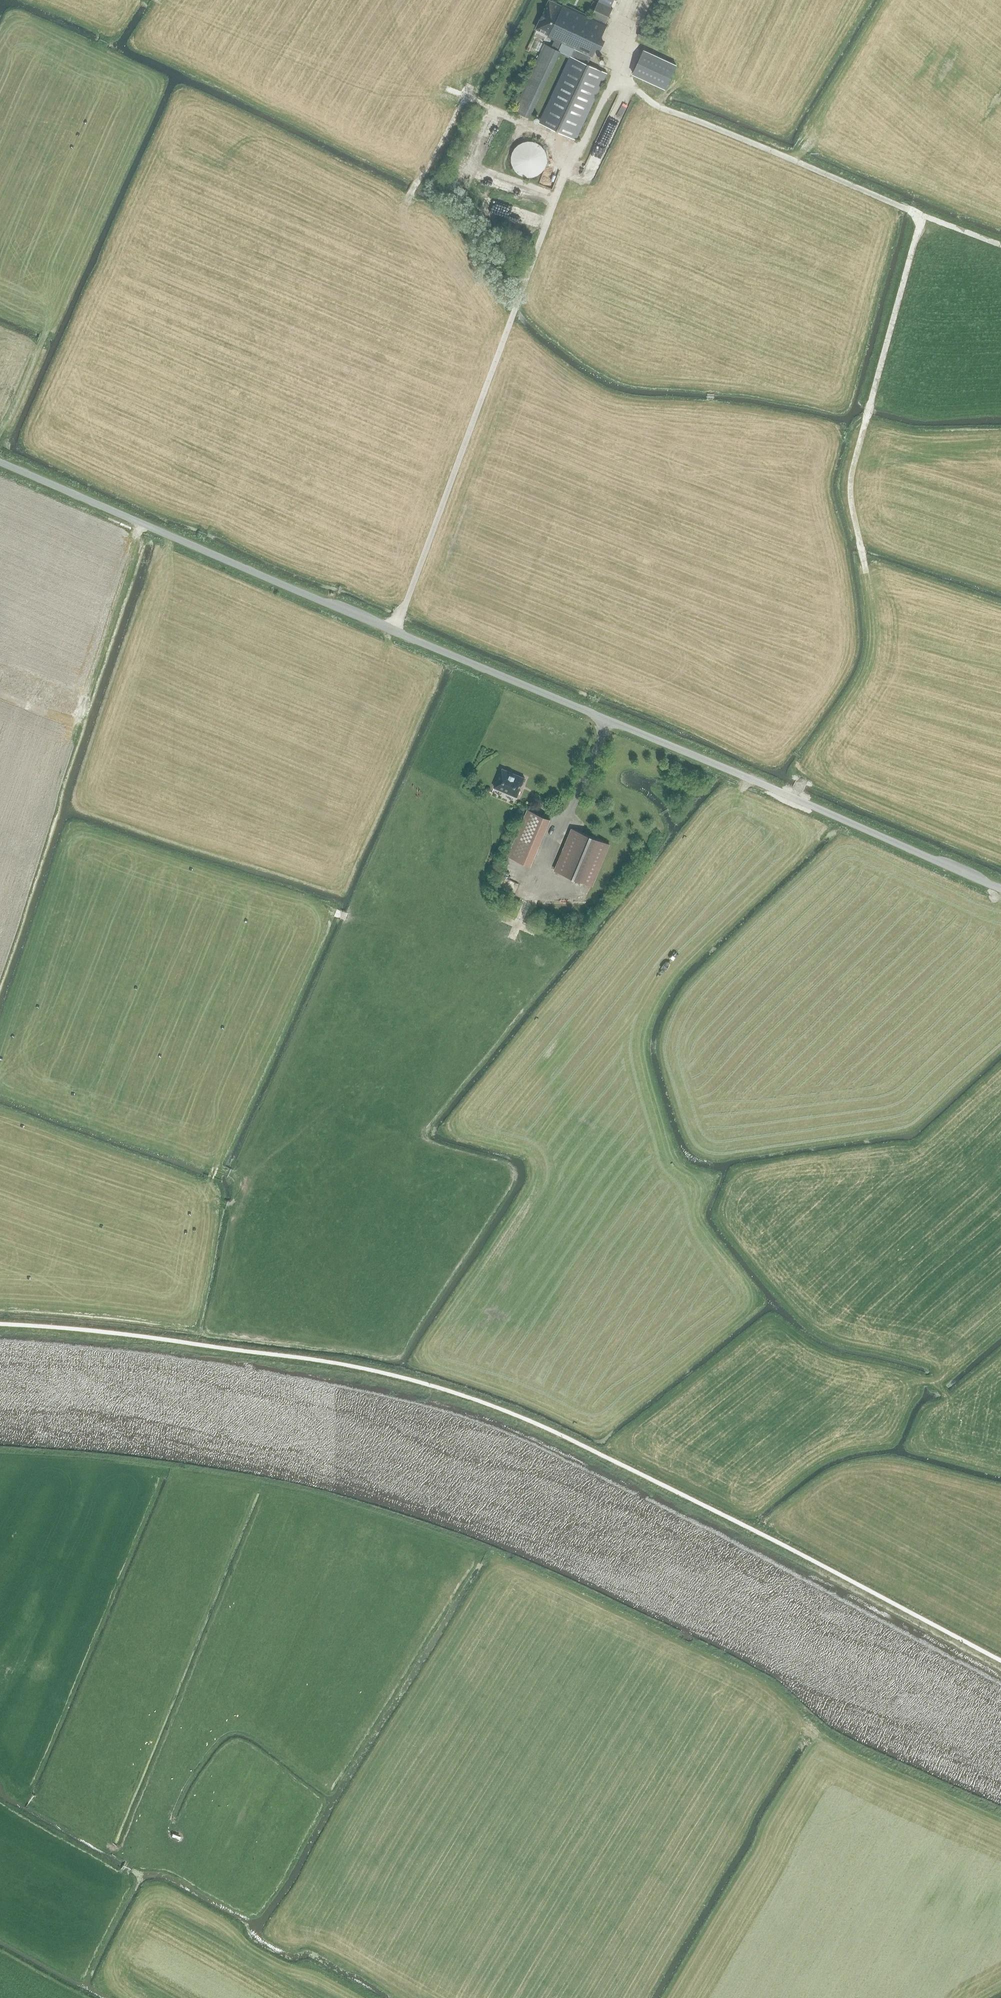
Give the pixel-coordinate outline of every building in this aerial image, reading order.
[(591,57),(607,24),(605,23),(612,8),(598,2),(591,17),(563,4),(562,6),(549,0),(536,28),(549,34),(548,37),(555,40),(551,47),(545,44),(514,110),(530,118),(560,51),(559,51),(562,44),(574,49),(539,123),(576,140),(607,73),(588,64),(591,57)] [(647,41),(650,35),(640,31),(638,37),(647,41)] [(665,88),(676,65),(644,50),(633,74),(665,88)] [(546,165),(547,159),(547,154),(544,149),(541,145),(537,143),(533,141),(528,141),(523,142),(519,144),(515,148),(513,152),(512,157),(512,162),(513,167),(515,171),(519,174),(524,176),(529,177),(533,177),(539,174),(544,170),(546,165)] [(517,797),(525,778),(502,768),(494,787),(517,797)] [(550,819),(526,809),(507,856),(531,866),(550,819)] [(610,844),(571,827),(553,870),(592,886),(610,844)] [(492,858),(494,858),(497,847),(487,845),(482,868),(489,870),(492,858)]
